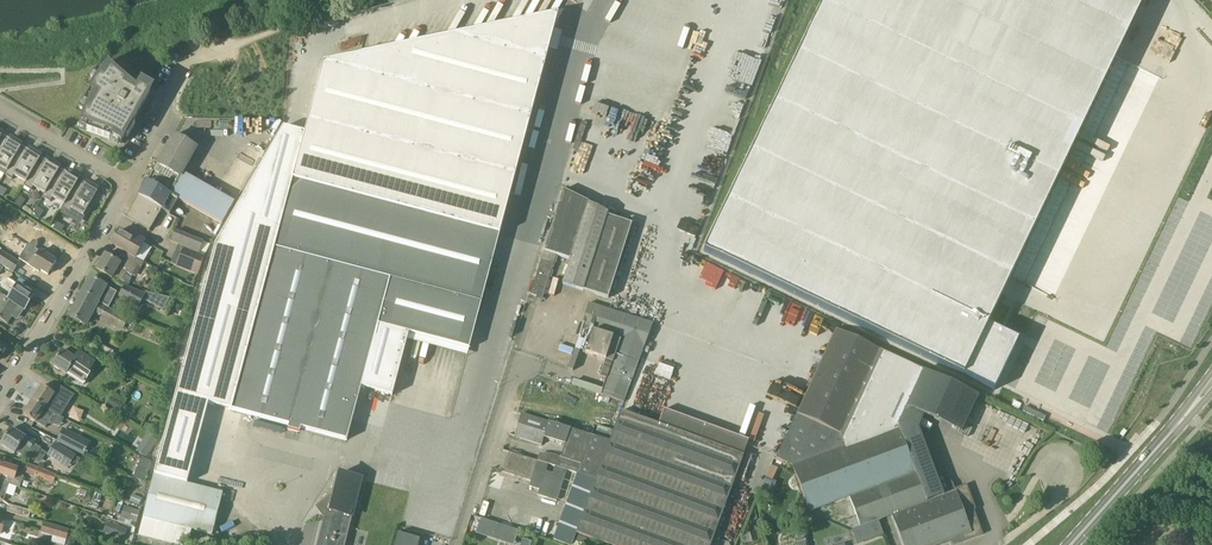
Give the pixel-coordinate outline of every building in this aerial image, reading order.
[(1117,57),(1144,0),(824,0),(804,42),(804,43),(704,251),(992,390),(994,391),(1019,340),(988,325),(1011,277),(1117,57)] [(323,64),(308,120),(292,180),(264,289),(232,410),(289,425),(288,430),(300,433),(301,428),(347,441),(378,326),(386,332),(389,329),(408,334),(406,341),(467,357),(498,242),(499,235),(500,235),(517,168),(551,39),(555,25),(556,25),(556,24),(545,18),(540,25),(532,20),(528,27),(527,28),(519,23),(515,31),(506,26),(502,33),(493,28),(489,36),(480,31),(476,39),(468,34),(463,41),(455,36),(450,44),(442,39),(437,47),(429,42),(424,50),(416,44),(411,52),(403,47),(398,55),(388,50),(383,58),(374,53),(369,61),(361,56),(360,56),(359,56),(324,64),(323,64)] [(86,112),(80,129),(111,140),(112,138),(121,143),(127,133),(138,115),(135,113),(144,98),(125,87),(127,83),(104,64),(94,76),(99,80),(95,85),(84,103),(90,106),(86,112)] [(234,203),(183,173),(197,148),(174,135),(147,182),(178,200),(222,225),(234,203)] [(219,177),(238,187),(261,145),(243,135),(219,177)] [(2,136),(0,139),(0,172),(4,175),(6,171),(7,171),(21,147),(23,144),(15,139),(13,143),(2,136)] [(32,154),(21,147),(7,171),(4,175),(12,179),(15,176),(26,182),(40,159),(42,155),(34,150),(32,154)] [(51,165),(40,159),(26,182),(23,186),(31,191),(34,187),(45,193),(59,170),(61,166),(53,161),(51,165)] [(70,176),(59,170),(45,193),(43,197),(50,202),(53,198),(64,205),(78,181),(80,177),(72,172),(70,176)] [(89,187),(78,181),(64,205),(62,208),(69,213),(72,209),(83,216),(94,199),(95,199),(101,189),(91,183),(89,187)] [(170,215),(178,200),(147,182),(139,197),(162,210),(170,215)] [(608,298),(612,287),(631,225),(607,217),(608,214),(588,204),(588,203),(563,191),(540,264),(530,295),(537,297),(536,299),(542,301),(557,256),(570,260),(563,284),(608,298)] [(21,208),(26,200),(19,196),(14,204),(21,208)] [(150,231),(162,210),(139,197),(127,217),(150,231)] [(32,215),(39,220),(44,212),(37,208),(32,215)] [(61,234),(65,227),(57,222),(53,228),(61,234)] [(136,236),(134,239),(119,231),(111,244),(129,255),(137,259),(146,243),(136,236)] [(171,242),(199,254),(204,243),(175,231),(171,242)] [(645,244),(657,245),(658,237),(646,236),(645,244)] [(178,246),(170,265),(192,274),(199,276),(201,267),(199,266),(203,256),(199,255),(199,254),(171,242),(170,243),(178,246)] [(56,261),(40,251),(40,252),(28,244),(19,259),(31,267),(39,272),(40,270),(48,275),(56,261)] [(20,264),(0,251),(0,264),(14,273),(20,264)] [(129,255),(123,265),(105,254),(96,270),(121,284),(127,286),(129,284),(132,276),(136,278),(144,265),(136,260),(137,259),(129,255)] [(14,291),(8,299),(9,299),(9,300),(19,306),(19,307),(25,311),(35,296),(25,289),(8,278),(4,284),(14,291)] [(108,308),(117,292),(90,278),(82,294),(100,303),(107,307),(108,308)] [(125,286),(120,297),(139,306),(143,299),(150,303),(155,295),(146,293),(145,294),(125,286)] [(8,299),(0,294),(0,319),(7,324),(14,314),(19,317),(23,310),(25,311),(19,307),(19,306),(9,300),(9,299),(8,299)] [(69,316),(87,326),(100,303),(82,294),(69,316)] [(600,395),(624,404),(653,325),(589,303),(578,336),(588,339),(591,331),(593,331),(585,354),(606,361),(600,377),(606,379),(600,395)] [(108,308),(107,307),(102,316),(100,320),(107,323),(117,329),(123,316),(114,311),(108,308)] [(191,321),(181,362),(203,367),(212,329),(198,326),(199,323),(191,321)] [(922,370),(836,330),(796,414),(797,414),(776,459),(792,467),(809,513),(849,498),(860,528),(878,521),(892,516),(903,544),(940,544),(962,537),(964,541),(982,534),(970,502),(972,501),(966,485),(963,486),(961,481),(953,485),(954,487),(927,497),(898,422),(922,370)] [(176,336),(176,337),(170,350),(177,353),(183,340),(182,340),(182,339),(176,336)] [(79,352),(74,359),(62,351),(52,365),(82,385),(90,373),(89,372),(95,362),(79,352)] [(196,376),(179,372),(153,474),(160,476),(160,478),(154,476),(139,536),(173,544),(187,544),(191,531),(212,536),(223,492),(182,482),(208,379),(196,376)] [(59,386),(54,394),(42,386),(33,400),(54,415),(55,414),(63,401),(68,404),(74,396),(59,386)] [(106,407),(118,414),(123,404),(110,398),(106,407)] [(64,419),(55,414),(54,415),(33,400),(23,415),(45,429),(51,419),(62,424),(64,419)] [(748,441),(664,411),(658,426),(621,412),(610,442),(596,480),(576,534),(606,544),(711,544),(743,457),(748,441)] [(561,427),(533,418),(521,414),(514,437),(541,445),(544,438),(556,442),(561,427)] [(149,431),(152,426),(146,423),(143,428),(149,431)] [(56,442),(84,457),(91,443),(63,428),(56,442)] [(26,436),(24,438),(11,429),(1,445),(15,454),(16,453),(33,460),(41,449),(33,443),(35,441),(26,436)] [(540,455),(538,461),(566,470),(578,474),(596,480),(610,442),(571,430),(561,458),(550,455),(540,455)] [(135,440),(134,432),(122,432),(122,440),(135,440)] [(141,442),(152,450),(158,441),(147,434),(141,442)] [(48,455),(60,463),(68,468),(76,456),(55,443),(48,455)] [(529,487),(539,490),(538,495),(557,501),(566,470),(538,461),(509,452),(503,472),(531,481),(529,487)] [(9,485),(20,489),(24,477),(16,474),(17,472),(18,469),(0,463),(0,482),(9,485)] [(24,473),(48,482),(51,473),(28,464),(24,473)] [(147,477),(137,472),(133,480),(145,485),(147,477)] [(361,479),(339,474),(334,494),(321,504),(326,511),(317,544),(345,544),(361,479)] [(596,480),(578,474),(554,541),(565,544),(572,544),(576,534),(596,480)] [(773,481),(766,478),(761,489),(771,493),(776,482),(773,481)] [(9,485),(0,482),(0,500),(4,501),(9,485)] [(139,505),(142,499),(133,495),(130,502),(139,505)] [(29,518),(31,511),(9,505),(7,512),(29,518)] [(131,522),(135,510),(124,507),(120,519),(131,522)] [(758,520),(756,514),(749,516),(748,516),(750,522),(758,520)] [(480,518),(475,533),(514,544),(518,529),(480,518)] [(851,531),(857,544),(859,544),(884,536),(878,521),(860,528),(851,531)] [(69,530),(64,529),(44,523),(41,533),(66,540),(69,530)] [(111,524),(108,534),(117,537),(124,539),(127,530),(121,528),(111,524)] [(576,541),(583,544),(585,538),(578,535),(576,541)]
